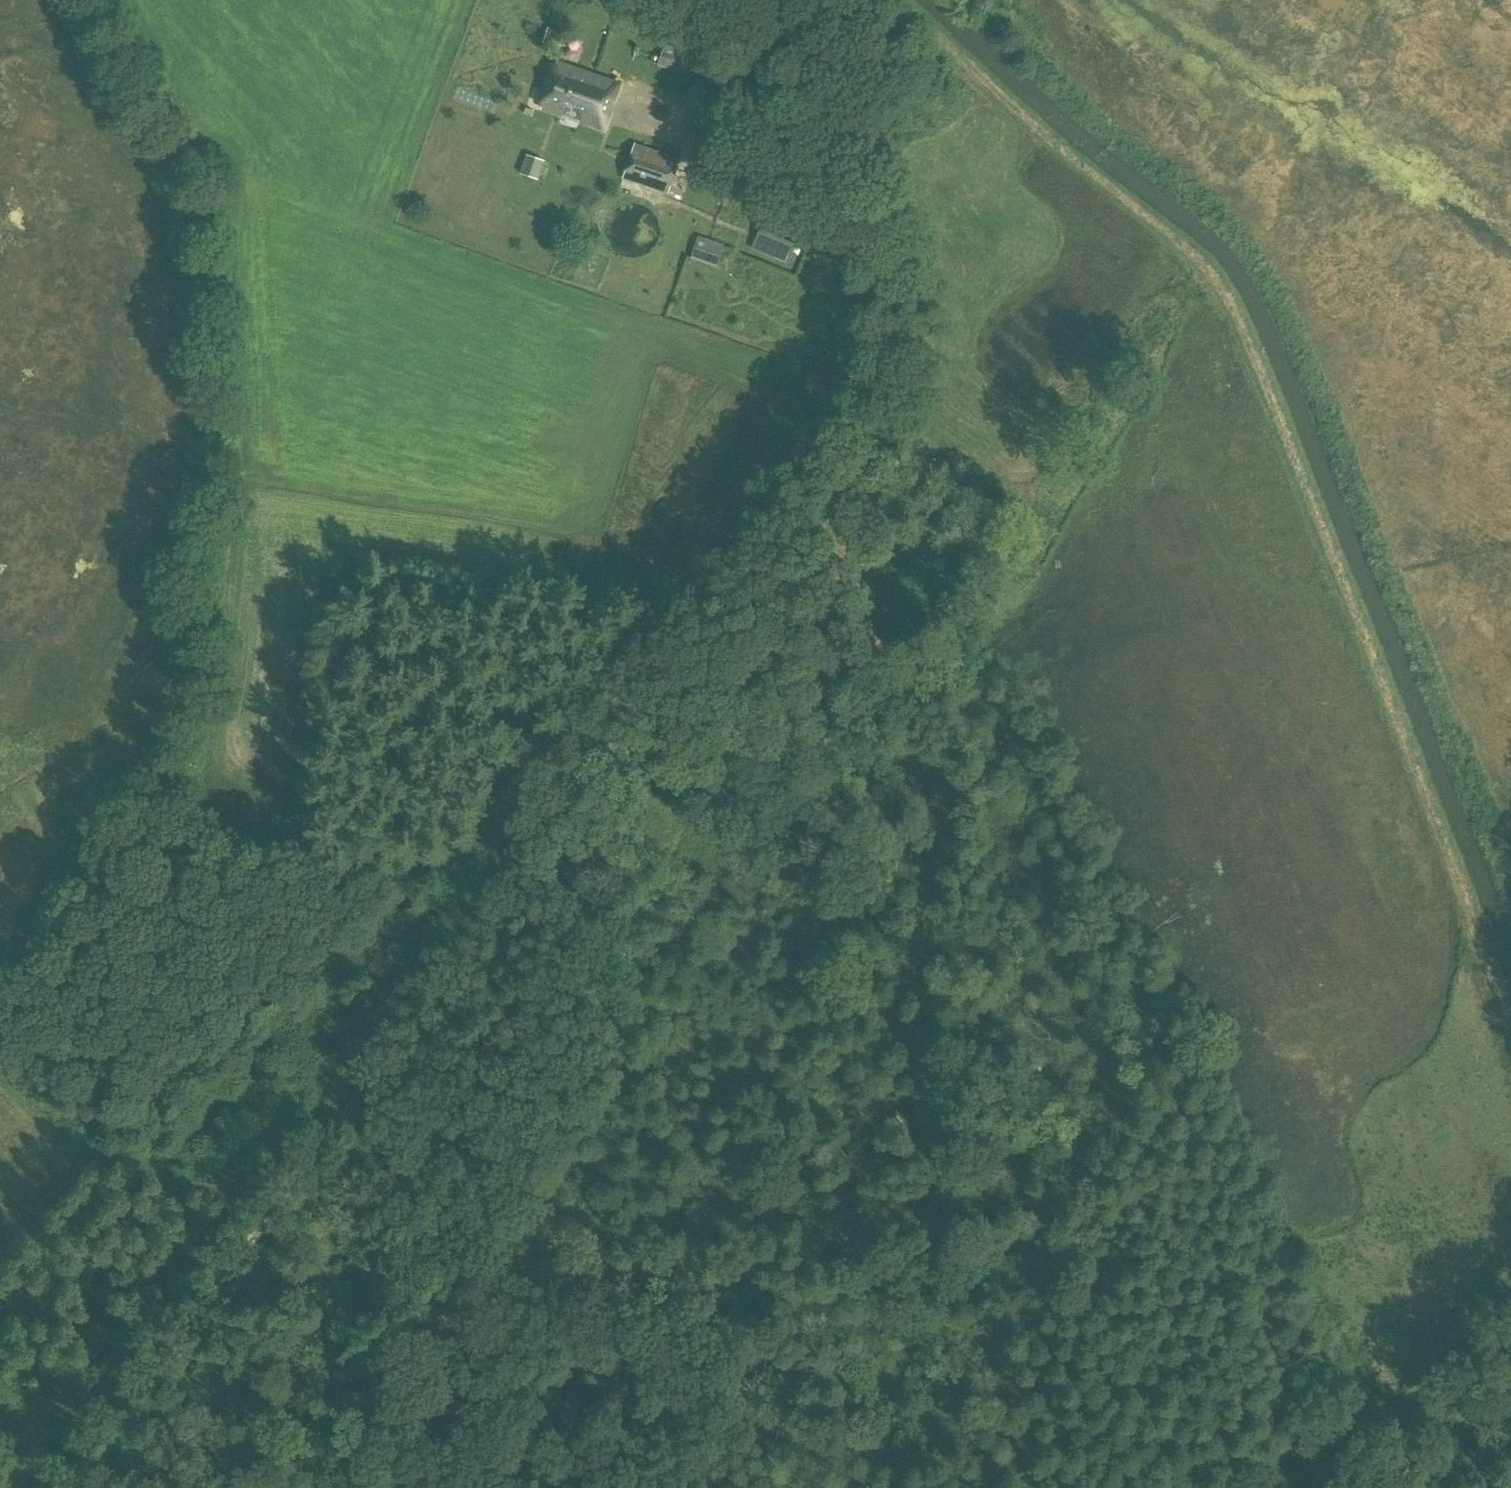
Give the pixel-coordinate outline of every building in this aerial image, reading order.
[(564,33),(548,27),(543,43),(559,48),(564,33)] [(666,38),(657,63),(693,76),(702,51),(666,38)] [(617,78),(546,58),(532,109),(560,117),(564,104),(580,109),(576,122),(603,130),(617,78)] [(668,194),(679,159),(634,144),(622,179),(668,194)] [(537,178),(545,159),(529,153),(522,172),(537,178)] [(760,228),(752,248),(788,263),(796,243),(760,228)] [(716,268),(724,244),(698,235),(690,259),(716,268)]
